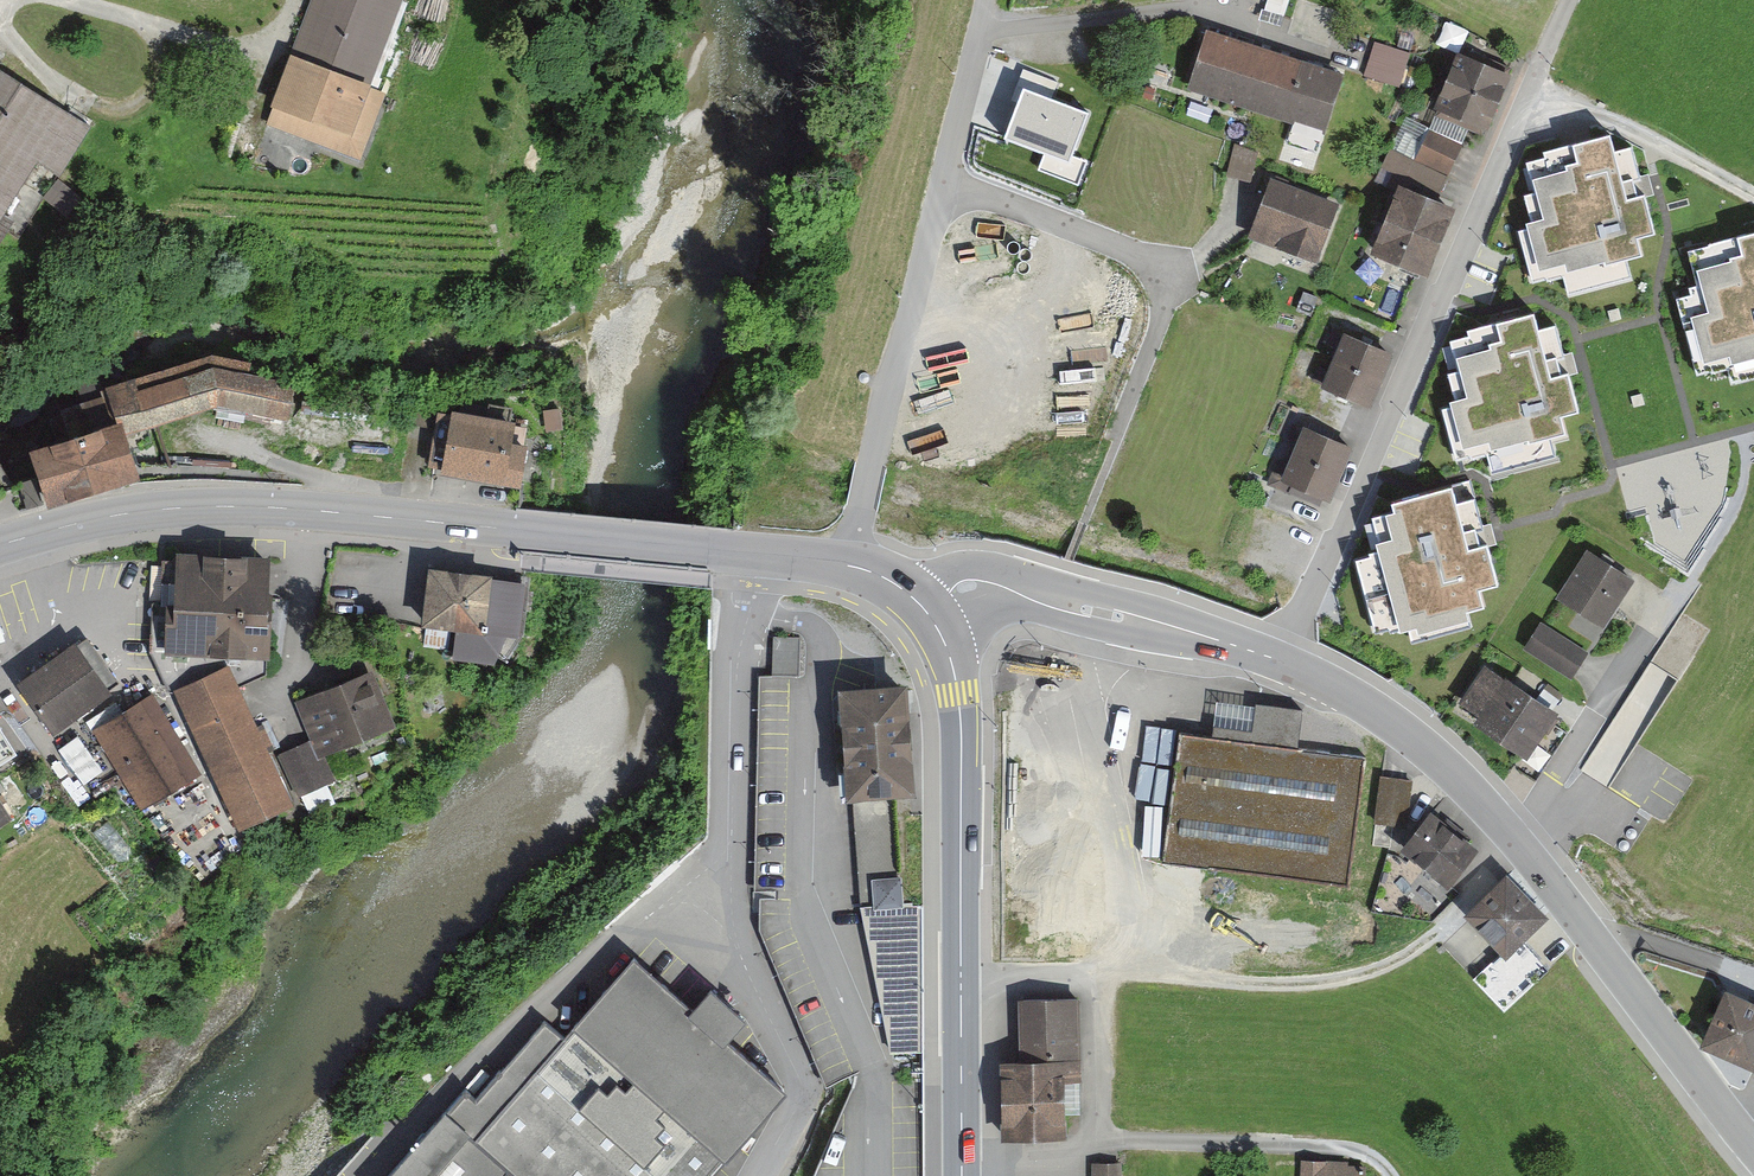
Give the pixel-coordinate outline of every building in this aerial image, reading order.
[(293,52),(269,126),(361,158),(389,92),(373,86),(405,0),(313,0),(293,52)] [(1344,72),(1205,28),(1187,85),(1325,129),(1344,72)] [(1409,52),(1374,41),(1364,75),(1398,86),(1409,52)] [(1512,72),(1457,48),(1432,107),(1486,130),(1512,72)] [(0,69),(0,222),(38,163),(59,172),(92,126),(0,69)] [(1462,143),(1427,129),(1415,157),(1450,172),(1462,143)] [(1254,169),(1262,142),(1240,135),(1231,162),(1254,169)] [(1436,198),(1450,172),(1415,157),(1390,147),(1381,166),(1401,175),(1399,183),(1436,198)] [(1572,272),(1578,293),(1624,280),(1621,267),(1639,262),(1636,249),(1657,243),(1647,206),(1657,199),(1653,185),(1640,189),(1632,159),(1619,162),(1615,150),(1534,172),(1543,203),(1531,206),(1539,234),(1522,239),(1534,283),(1572,272)] [(1342,202),(1273,177),(1250,238),(1319,263),(1342,202)] [(1436,198),(1399,183),(1370,253),(1426,276),(1455,205),(1436,198)] [(1735,381),(1753,376),(1753,243),(1699,259),(1708,291),(1696,295),(1702,316),(1677,323),(1691,371),(1729,360),(1735,381)] [(1492,446),(1498,467),(1545,454),(1541,441),(1560,436),(1556,423),(1578,417),(1567,380),(1577,373),(1573,359),(1561,363),(1552,333),(1539,336),(1535,323),(1454,346),(1463,377),(1452,380),(1459,408),(1442,413),(1454,456),(1492,446)] [(1390,350),(1345,332),(1323,384),(1369,402),(1390,350)] [(212,351),(105,383),(108,392),(116,419),(122,417),(127,434),(218,406),(290,421),(295,378),(250,368),(251,358),(212,351)] [(432,466),(446,468),(454,411),(404,404),(401,423),(437,428),(432,466)] [(560,407),(542,410),(546,431),(563,428),(560,407)] [(512,420),(454,411),(446,468),(445,470),(472,475),(521,483),(527,445),(527,428),(512,420)] [(67,434),(28,445),(38,475),(47,504),(93,491),(115,484),(138,478),(127,434),(122,417),(116,419),(67,434)] [(1351,443),(1305,425),(1283,479),(1330,497),(1351,443)] [(35,478),(17,483),(25,508),(43,504),(44,503),(35,478)] [(1377,548),(1357,563),(1373,631),(1399,636),(1413,647),(1468,627),(1465,618),(1481,613),(1476,597),(1499,589),(1485,550),(1492,543),(1489,527),(1480,529),(1470,482),(1386,499),(1388,511),(1370,515),(1377,548)] [(1636,579),(1587,548),(1556,597),(1605,628),(1636,579)] [(186,551),(163,550),(162,573),(161,591),(151,602),(151,609),(151,615),(151,617),(151,653),(157,667),(168,694),(171,695),(176,695),(239,830),(295,805),(269,751),(274,748),(265,728),(260,730),(238,686),(267,674),(267,656),(269,608),(270,593),(270,578),(271,563),(271,554),(226,552),(202,552),(186,551)] [(521,577),(431,568),(430,580),(428,596),(424,623),(427,624),(449,626),(457,627),(453,657),(495,663),(508,634),(523,636),(530,580),(521,577)] [(1588,651),(1539,622),(1524,647),(1573,676),(1580,663),(1588,651)] [(449,626),(427,624),(427,629),(424,645),(446,649),(449,626)] [(799,637),(773,637),(772,674),(799,674),(799,637)] [(53,733),(29,699),(19,706),(9,712),(84,810),(114,786),(203,883),(238,856),(225,836),(199,773),(158,690),(129,685),(120,683),(113,674),(86,638),(76,640),(112,692),(53,733)] [(112,692),(76,640),(60,652),(38,667),(23,678),(17,682),(29,699),(53,733),(112,692)] [(1563,711),(1488,661),(1456,709),(1531,758),(1563,711)] [(311,740),(318,758),(325,755),(395,725),(373,670),(316,692),(295,701),(311,740)] [(874,684),(838,686),(847,797),(915,793),(912,746),(907,683),(874,684)] [(1232,702),(1223,700),(1218,737),(1365,757),(1371,733),(1345,714),(1232,702)] [(18,744),(5,724),(2,720),(0,721),(0,757),(18,744)] [(1180,731),(1159,860),(1349,883),(1365,757),(1218,737),(1180,731)] [(318,758),(311,740),(296,747),(278,755),(298,797),(336,780),(325,755),(318,758)] [(1396,778),(1378,776),(1372,823),(1405,828),(1412,779),(1396,778)] [(12,817),(0,799),(0,824),(12,817)] [(1479,851),(1430,811),(1398,850),(1447,890),(1479,851)] [(878,894),(906,892),(905,865),(877,866),(878,894)] [(1547,917),(1504,874),(1463,914),(1506,957),(1547,917)] [(633,959),(565,1038),(545,1023),(477,1103),(466,1093),(392,1175),(712,1175),(744,1139),(786,1091),(728,1040),(746,1019),(729,1005),(711,988),(692,1009),(633,959)] [(1726,988),(1703,1043),(1753,1065),(1753,1000),(1726,988)] [(1018,999),(1020,1060),(1063,1059),(1064,1082),(1083,1081),(1080,997),(1077,997),(1022,999),(1018,999)] [(1066,1136),(1064,1082),(1063,1059),(1020,1060),(1000,1061),(1001,1109),(1002,1138),(1066,1136)] [(1273,1160),(1273,1175),(1362,1175),(1363,1162),(1273,1160)] [(1095,1165),(1094,1175),(1127,1175),(1127,1167),(1095,1165)]
